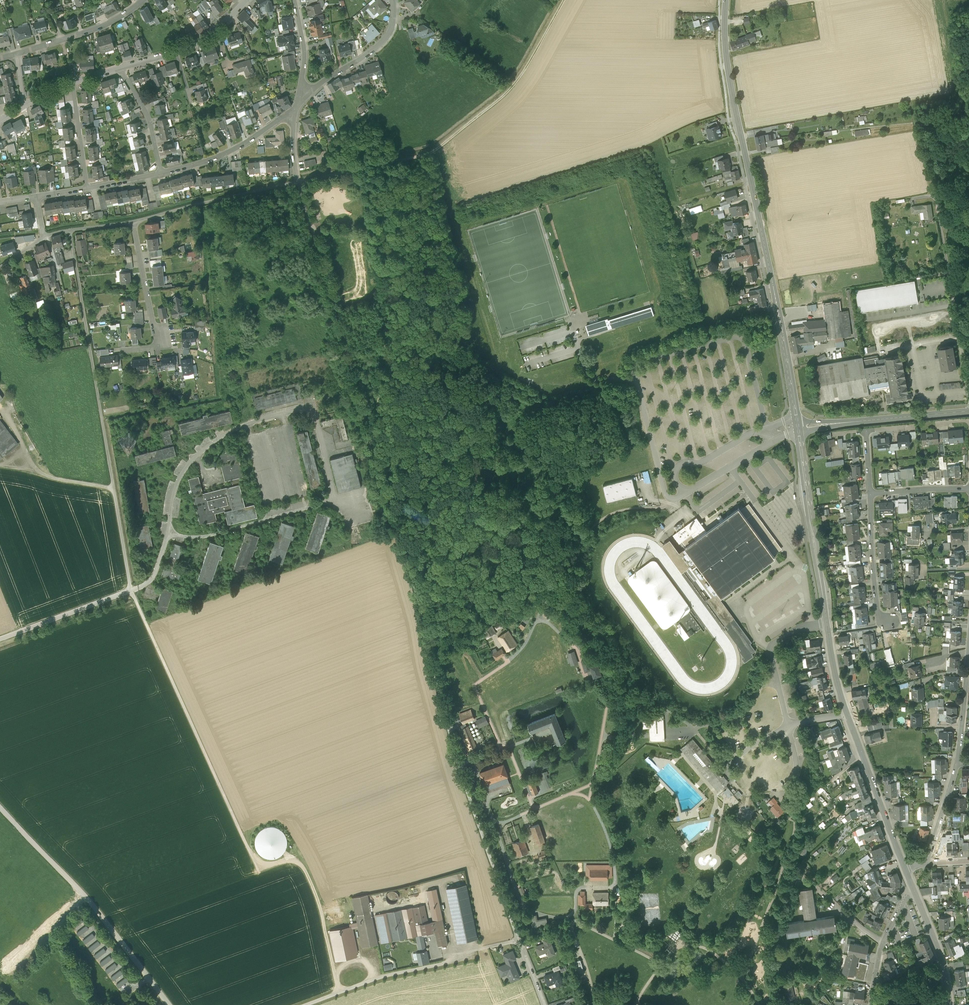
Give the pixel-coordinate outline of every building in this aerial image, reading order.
[(160,10),(161,10),(167,7),(168,6),(165,2),(164,0),(155,0),(160,10)] [(216,14),(222,9),(217,2),(218,1),(217,0),(212,0),(209,2),(212,6),(211,7),(216,14)] [(373,13),(376,10),(379,14),(386,8),(380,0),(377,0),(376,1),(370,6),(368,8),(373,13)] [(412,11),(420,4),(416,0),(407,0),(404,2),(412,11)] [(268,11),(268,15),(273,14),(271,1),(265,4),(265,7),(267,7),(268,11)] [(104,13),(107,18),(121,11),(116,2),(112,4),(111,4),(111,5),(112,8),(104,13)] [(198,5),(200,7),(203,12),(208,9),(204,4),(202,2),(198,5)] [(321,11),(320,8),(319,3),(317,4),(308,6),(306,6),(309,15),(312,14),(314,14),(314,13),(321,11)] [(361,10),(363,13),(366,10),(368,8),(370,6),(368,4),(361,10)] [(106,7),(102,9),(104,13),(112,8),(111,5),(106,7)] [(96,10),(100,16),(104,13),(102,9),(101,7),(97,10),(96,10)] [(140,11),(147,23),(148,22),(153,19),(154,19),(153,17),(147,7),(140,11)] [(368,8),(366,10),(373,19),(376,16),(373,13),(368,8)] [(242,22),(250,30),(254,26),(247,19),(250,16),(244,10),(237,17),(242,22)] [(195,17),(197,19),(204,30),(209,26),(204,19),(200,14),(195,17)] [(282,24),(283,30),(288,29),(293,28),(291,17),(281,19),(282,24)] [(66,20),(69,28),(77,25),(74,18),(66,20)] [(197,19),(194,21),(196,25),(194,26),(199,33),(204,30),(197,19)] [(311,27),(311,28),(321,26),(320,21),(319,20),(315,21),(310,22),(310,24),(309,24),(310,27),(311,27)] [(716,20),(709,22),(710,26),(711,30),(718,28),(716,20)] [(36,33),(37,33),(47,30),(47,29),(45,22),(45,21),(38,23),(38,22),(34,23),(35,27),(36,33)] [(363,36),(368,42),(379,33),(372,24),(368,27),(370,29),(369,30),(363,36)] [(417,34),(420,36),(426,34),(429,36),(434,34),(433,31),(424,25),(421,26),(417,28),(416,31),(417,34)] [(322,32),(321,26),(311,28),(311,30),(311,33),(312,33),(312,35),(322,33),(322,32)] [(15,34),(16,40),(31,36),(29,27),(19,29),(19,28),(14,29),(15,34)] [(227,36),(230,45),(242,41),(239,32),(227,36)] [(746,36),(749,42),(757,39),(756,39),(754,32),(746,35),(746,36)] [(110,34),(104,36),(107,50),(114,48),(114,47),(112,41),(111,35),(110,34)] [(288,44),(289,49),(295,48),(292,35),(284,37),(278,38),(279,46),(287,44),(288,44)] [(10,45),(9,40),(8,36),(3,37),(0,38),(0,47),(10,45)] [(101,52),(107,50),(104,36),(97,38),(97,39),(98,42),(99,44),(99,45),(101,51),(101,52)] [(731,41),(734,49),(749,43),(749,42),(746,36),(731,41)] [(138,47),(141,55),(147,53),(147,52),(145,46),(145,44),(144,44),(143,41),(142,41),(141,38),(139,39),(136,42),(137,47),(138,47)] [(348,44),(350,50),(356,49),(354,40),(348,42),(348,44)] [(338,47),(340,56),(351,53),(350,50),(348,44),(345,45),(342,45),(342,46),(338,47)] [(203,51),(206,60),(207,60),(214,58),(218,57),(214,45),(203,49),(203,51)] [(319,50),(322,61),(330,59),(327,48),(319,50)] [(124,55),(125,60),(132,58),(130,50),(129,50),(126,51),(123,52),(124,55)] [(293,55),(294,59),(296,59),(295,54),(294,51),(283,53),(284,56),(288,55),(293,55)] [(46,60),(47,63),(57,61),(55,52),(45,55),(44,55),(46,60)] [(185,58),(189,68),(199,64),(196,55),(185,58)] [(285,63),(286,70),(295,68),(294,59),(293,55),(288,55),(284,56),(282,56),(283,64),(285,63)] [(80,71),(94,70),(93,56),(87,56),(87,60),(80,61),(80,64),(80,71)] [(38,57),(30,58),(23,59),(24,66),(24,70),(32,69),(40,68),(39,64),(38,57)] [(246,69),(247,75),(254,73),(251,65),(249,60),(233,65),(234,69),(236,73),(242,70),(246,69)] [(168,70),(169,75),(178,72),(174,62),(166,65),(168,70)] [(376,73),(377,78),(383,76),(378,62),(364,66),(365,70),(367,76),(376,73)] [(136,75),(139,82),(148,79),(145,71),(136,74),(136,75)] [(153,81),(154,86),(160,84),(159,79),(163,78),(162,78),(161,73),(161,72),(160,72),(154,74),(151,75),(153,81)] [(351,76),(352,76),(354,83),(360,81),(360,83),(361,85),(364,85),(367,84),(367,83),(366,80),(364,78),(363,78),(362,75),(361,72),(357,73),(355,73),(355,74),(351,76)] [(1,75),(4,85),(12,83),(10,73),(3,74),(1,75)] [(354,85),(354,83),(352,76),(348,77),(344,79),(341,80),(342,83),(343,86),(344,91),(345,90),(351,89),(352,88),(351,86),(354,85)] [(107,80),(110,88),(117,86),(117,85),(115,79),(115,78),(107,80)] [(332,92),(343,86),(342,83),(339,78),(327,84),(332,92)] [(104,92),(110,90),(110,88),(107,80),(101,82),(104,92)] [(125,82),(121,83),(117,85),(117,86),(119,92),(124,90),(124,92),(125,92),(129,91),(125,82)] [(15,94),(12,83),(4,85),(4,87),(5,93),(6,96),(15,94)] [(111,94),(112,94),(117,93),(119,92),(117,86),(110,88),(110,90),(111,94)] [(195,91),(198,102),(208,99),(204,89),(195,91)] [(277,103),(279,106),(289,102),(287,95),(277,99),(276,96),(271,98),(272,100),(273,104),(277,102),(277,103)] [(270,106),(272,105),(270,101),(269,98),(256,104),(258,109),(268,103),(270,106)] [(124,110),(124,111),(130,109),(134,107),(130,99),(121,103),(124,110)] [(290,102),(289,102),(279,106),(276,107),(278,112),(279,111),(285,109),(284,109),(291,106),(290,102)] [(320,117),(320,119),(325,117),(324,114),(332,112),(328,102),(321,104),(321,105),(322,106),(321,106),(320,106),(318,106),(317,105),(316,106),(320,117)] [(154,105),(157,114),(165,112),(164,108),(165,107),(164,104),(164,103),(159,104),(154,105)] [(258,109),(262,117),(273,111),(270,106),(268,103),(258,109)] [(366,108),(363,104),(358,108),(361,113),(366,108)] [(31,110),(35,116),(40,113),(43,112),(39,105),(31,110)] [(243,123),(244,125),(257,121),(255,116),(254,117),(252,112),(251,108),(245,110),(246,115),(241,117),(243,123)] [(44,123),(40,113),(35,116),(38,125),(44,123)] [(235,116),(226,119),(227,125),(237,122),(235,116)] [(157,120),(160,130),(169,128),(169,127),(167,118),(164,118),(157,120)] [(302,121),(306,133),(308,133),(313,131),(311,124),(314,123),(312,118),(302,121)] [(21,119),(11,124),(14,129),(16,132),(16,133),(25,128),(21,119)] [(30,126),(30,131),(38,129),(35,120),(29,122),(30,126)] [(3,133),(7,140),(11,138),(10,135),(9,133),(14,129),(11,124),(10,122),(2,127),(5,132),(3,133)] [(132,132),(133,133),(137,132),(141,131),(139,122),(131,124),(132,132)] [(228,129),(231,138),(241,135),(237,122),(227,125),(228,129)] [(710,135),(711,139),(722,136),(720,131),(719,129),(718,126),(709,128),(706,129),(708,135),(710,135)] [(169,129),(169,128),(160,130),(162,140),(171,137),(169,129)] [(216,141),(220,145),(226,141),(219,131),(213,136),(216,141)] [(265,138),(266,146),(274,146),(274,144),(277,143),(277,144),(284,144),(283,131),(276,131),(276,138),(273,139),(273,138),(265,138)] [(755,136),(756,143),(765,141),(763,135),(755,136)] [(133,139),(135,146),(144,144),(142,137),(138,138),(133,139)] [(766,148),(766,147),(765,141),(756,143),(758,150),(766,148)] [(7,146),(9,153),(13,151),(16,151),(14,143),(7,145),(7,146)] [(163,145),(165,152),(171,150),(175,149),(174,143),(163,145)] [(136,153),(138,161),(147,159),(145,151),(140,152),(136,153)] [(168,165),(178,162),(177,156),(177,155),(173,156),(166,158),(168,165)] [(149,168),(147,159),(138,161),(140,170),(144,169),(148,168),(149,168)] [(720,169),(722,169),(730,167),(730,164),(728,159),(724,160),(718,161),(720,169)] [(39,171),(41,182),(49,181),(51,177),(51,174),(50,169),(39,171)] [(24,171),(25,184),(35,183),(34,173),(33,170),(24,171)] [(731,173),(732,176),(732,180),(740,178),(738,170),(731,171),(731,173)] [(192,173),(186,175),(188,184),(194,183),(193,177),(192,173)] [(232,174),(222,175),(223,184),(234,183),(232,174)] [(180,176),(181,177),(183,186),(188,184),(186,175),(180,176)] [(222,175),(209,177),(211,186),(215,185),(222,185),(223,184),(222,175)] [(7,183),(8,187),(17,186),(16,177),(7,178),(6,178),(7,183)] [(181,177),(175,179),(177,188),(183,187),(183,186),(181,177)] [(206,187),(211,186),(209,177),(202,178),(201,178),(203,186),(203,187),(206,187)] [(161,193),(166,192),(164,182),(158,184),(158,185),(159,188),(160,191),(161,193)] [(725,193),(727,201),(730,200),(738,198),(735,190),(725,193)] [(737,206),(739,215),(747,213),(745,204),(737,206)] [(923,212),(924,219),(933,218),(931,204),(917,206),(917,213),(920,212),(923,212)] [(693,208),(689,209),(690,210),(691,215),(703,212),(701,205),(693,208)] [(739,215),(737,206),(731,207),(733,217),(739,215)] [(725,228),(727,230),(731,229),(732,229),(731,225),(733,225),(732,220),(724,222),(725,228)] [(146,224),(147,232),(159,231),(158,222),(152,223),(152,224),(146,224)] [(738,234),(744,233),(743,228),(742,223),(733,225),(731,225),(732,229),(733,231),(733,235),(738,234)] [(51,237),(54,249),(60,247),(63,246),(62,243),(66,241),(65,238),(61,240),(60,235),(51,237)] [(25,241),(23,236),(14,237),(17,244),(25,241)] [(147,238),(149,249),(158,248),(158,244),(157,237),(147,238)] [(78,253),(79,253),(86,252),(84,240),(83,240),(77,241),(78,253)] [(13,242),(0,246),(3,255),(16,251),(13,242)] [(114,243),(115,254),(125,253),(124,242),(114,243)] [(745,245),(745,248),(746,249),(747,254),(755,252),(753,242),(749,243),(745,244),(745,245)] [(41,245),(40,245),(45,256),(50,254),(46,243),(41,245)] [(40,258),(45,256),(40,245),(39,246),(35,247),(37,253),(39,258),(40,258)] [(58,265),(63,263),(65,263),(61,252),(55,254),(58,265)] [(755,252),(747,254),(748,258),(748,259),(749,263),(757,262),(755,252)] [(730,267),(729,261),(729,258),(728,259),(723,260),(722,260),(724,268),(730,267)] [(730,267),(731,268),(739,266),(738,261),(738,259),(729,261),(730,267)] [(29,274),(30,276),(36,274),(38,273),(36,269),(33,261),(25,263),(28,271),(29,274)] [(73,261),(65,263),(63,263),(66,272),(68,271),(74,270),(74,269),(73,261)] [(42,277),(43,277),(54,275),(55,275),(53,265),(40,268),(42,277)] [(152,266),(153,277),(163,276),(162,271),(161,265),(156,266),(152,266)] [(748,281),(750,281),(755,280),(757,279),(755,270),(746,272),(747,272),(748,277),(747,277),(748,277),(749,281),(748,281)] [(120,272),(121,283),(130,282),(129,271),(120,272)] [(21,290),(22,293),(27,291),(25,286),(29,284),(28,281),(26,275),(21,277),(22,283),(19,285),(21,290)] [(55,281),(54,275),(43,277),(44,283),(48,282),(54,281),(55,281)] [(163,283),(163,276),(153,277),(154,285),(159,284),(159,283),(163,283)] [(735,290),(736,290),(735,285),(740,284),(740,286),(742,286),(741,281),(739,282),(736,283),(733,283),(735,290)] [(855,290),(859,313),(918,303),(914,281),(855,290)] [(27,295),(29,301),(38,298),(34,288),(27,291),(28,295),(27,295)] [(763,289),(755,290),(756,297),(757,301),(765,299),(763,289)] [(17,292),(19,298),(27,295),(28,295),(27,291),(22,293),(21,290),(17,292)] [(846,290),(851,318),(856,317),(851,290),(846,290)] [(12,301),(19,298),(17,292),(10,294),(12,301)] [(178,316),(179,317),(181,315),(182,315),(182,316),(188,315),(187,310),(185,310),(184,307),(181,307),(181,304),(182,302),(181,300),(174,296),(172,298),(173,299),(171,302),(172,304),(174,305),(174,309),(172,309),(173,317),(178,316)] [(43,299),(35,302),(37,309),(45,306),(43,299)] [(126,305),(126,311),(136,310),(135,299),(125,300),(126,305)] [(757,301),(758,305),(759,311),(767,308),(765,299),(757,301)] [(825,320),(827,331),(827,338),(835,337),(843,336),(840,312),(839,302),(824,304),(824,309),(825,320)] [(750,314),(759,311),(758,305),(756,306),(749,308),(750,314)] [(158,308),(160,318),(167,317),(165,307),(158,308)] [(586,326),(589,335),(653,315),(651,307),(600,323),(600,321),(586,326)] [(840,312),(843,336),(851,335),(848,311),(840,312)] [(813,332),(827,331),(825,320),(803,322),(803,323),(803,328),(804,332),(810,331),(810,333),(813,332)] [(131,328),(132,338),(138,338),(141,337),(140,327),(131,328)] [(107,333),(107,334),(106,335),(106,336),(106,337),(107,337),(108,339),(110,341),(115,341),(118,338),(117,334),(117,332),(116,331),(114,329),(110,330),(109,330),(107,333)] [(183,342),(183,346),(189,345),(190,345),(190,344),(190,341),(195,340),(195,341),(196,341),(195,331),(194,331),(182,332),(183,342)] [(813,340),(813,332),(810,333),(810,331),(804,332),(804,334),(805,338),(799,339),(802,351),(812,349),(811,344),(814,344),(813,340)] [(817,340),(819,341),(822,340),(823,339),(827,338),(827,331),(813,332),(813,340),(817,339),(817,340)] [(795,349),(795,352),(802,351),(799,339),(798,335),(791,336),(794,349),(795,349)] [(938,348),(942,370),(955,367),(952,346),(938,348)] [(824,353),(816,358),(819,362),(827,358),(824,353)] [(104,356),(104,357),(105,366),(106,366),(112,365),(118,364),(118,365),(117,355),(105,357),(105,356),(104,356)] [(886,358),(883,359),(884,364),(879,365),(878,359),(878,357),(863,360),(864,368),(867,382),(868,388),(890,384),(892,393),(885,394),(887,404),(908,400),(908,399),(907,394),(907,393),(903,374),(908,373),(908,371),(907,369),(903,370),(900,355),(886,358)] [(161,362),(162,367),(167,366),(174,365),(175,365),(174,356),(161,357),(161,362)] [(813,366),(820,404),(869,395),(868,388),(867,382),(864,368),(863,360),(862,357),(813,366)] [(183,371),(183,375),(183,374),(193,373),(191,365),(192,365),(191,358),(181,360),(182,365),(183,371)] [(132,360),(133,370),(146,369),(145,359),(132,360)] [(251,394),(255,410),(258,409),(297,400),(297,399),(303,398),(299,382),(251,394)] [(178,423),(181,435),(232,422),(230,410),(207,416),(207,414),(203,415),(203,417),(178,423)] [(337,423),(341,441),(348,439),(342,416),(320,421),(322,427),(337,423)] [(18,444),(0,421),(0,457),(18,444)] [(120,439),(131,447),(137,438),(148,427),(143,422),(131,434),(126,430),(120,439)] [(949,438),(949,442),(963,440),(962,429),(948,430),(948,431),(949,438)] [(135,455),(137,464),(176,455),(173,445),(170,434),(169,430),(160,432),(164,447),(135,455)] [(297,433),(311,488),(321,485),(307,430),(297,433)] [(922,433),(923,444),(923,443),(927,442),(927,444),(938,443),(938,440),(938,439),(937,432),(937,431),(922,433)] [(905,444),(905,445),(910,445),(909,435),(905,435),(901,435),(897,436),(898,443),(898,444),(899,444),(905,444)] [(878,447),(878,448),(878,446),(886,446),(886,447),(889,447),(890,447),(889,444),(889,437),(877,438),(878,447)] [(822,455),(823,455),(830,454),(829,446),(835,445),(834,439),(820,442),(822,455)] [(850,447),(850,456),(852,456),(859,456),(860,456),(859,448),(858,448),(858,441),(847,442),(847,447),(850,447)] [(224,511),(228,524),(252,517),(253,519),(257,518),(257,516),(254,503),(245,506),(238,478),(243,476),(236,449),(218,453),(225,481),(231,479),(232,485),(226,487),(203,493),(198,476),(188,479),(200,525),(217,520),(215,513),(224,511)] [(330,459),(338,493),(361,487),(355,462),(357,462),(357,459),(354,459),(353,454),(330,459)] [(852,477),(855,477),(861,477),(860,464),(853,464),(851,464),(852,477)] [(955,476),(955,477),(961,476),(961,472),(961,471),(960,465),(954,466),(951,467),(952,468),(947,469),(947,467),(946,467),(946,469),(947,477),(955,476)] [(908,479),(909,479),(914,479),(914,475),(914,474),(913,468),(907,468),(907,469),(905,469),(905,470),(901,471),(901,469),(900,469),(900,471),(901,479),(908,479)] [(647,484),(651,483),(648,470),(637,473),(638,477),(644,475),(647,484)] [(928,481),(929,482),(934,481),(934,480),(942,480),(942,477),(941,471),(937,471),(936,470),(933,470),(927,470),(928,477),(928,478),(928,481)] [(882,480),(882,484),(888,483),(895,482),(895,480),(894,473),(890,474),(890,472),(887,473),(887,472),(881,473),(882,479),(881,479),(881,480),(882,480)] [(603,485),(607,503),(636,495),(632,478),(603,485)] [(133,481),(139,513),(150,512),(144,479),(133,481)] [(845,490),(846,499),(853,498),(859,497),(857,484),(848,485),(848,489),(845,490)] [(710,492),(701,499),(704,503),(714,496),(710,492)] [(951,507),(957,507),(957,503),(957,501),(958,501),(958,499),(957,499),(957,495),(951,496),(951,497),(944,497),(944,507),(945,507),(945,506),(949,505),(949,507),(951,507)] [(914,497),(915,508),(920,508),(920,507),(928,506),(928,500),(928,496),(914,497)] [(899,506),(899,511),(907,511),(907,499),(898,499),(898,500),(899,506)] [(880,503),(881,513),(885,513),(885,511),(893,511),(893,507),(893,502),(880,503)] [(708,590),(712,596),(716,593),(718,592),(721,597),(723,599),(731,594),(729,591),(775,557),(773,555),(781,549),(775,540),(755,513),(748,504),(743,508),(742,506),(739,509),(738,508),(723,519),(719,522),(706,531),(697,517),(684,526),(673,535),(679,543),(682,541),(686,546),(685,547),(685,548),(680,552),(679,552),(670,539),(666,542),(682,565),(685,569),(685,568),(686,570),(694,581),(695,580),(696,579),(694,576),(697,574),(698,574),(700,576),(707,586),(708,586),(710,588),(708,590)] [(845,505),(846,512),(858,511),(857,504),(849,505),(845,505)] [(305,548),(318,552),(326,528),(328,529),(329,525),(327,524),(330,516),(317,511),(305,548)] [(859,518),(858,511),(846,512),(846,519),(847,519),(851,519),(859,518)] [(942,523),(952,523),(952,514),(941,514),(942,523)] [(269,559),(282,563),(290,538),(292,539),(293,535),(291,534),(294,526),(281,521),(269,559)] [(879,523),(880,535),(887,535),(887,530),(887,529),(892,529),(892,523),(887,523),(879,523)] [(848,539),(848,540),(853,539),(859,538),(858,524),(846,525),(847,533),(848,539)] [(137,527),(141,550),(153,548),(149,525),(137,527)] [(233,569),(246,573),(255,548),(256,549),(258,545),(256,545),(259,536),(246,531),(233,569)] [(951,542),(963,542),(962,533),(951,534),(951,542)] [(198,579),(211,583),(219,558),(221,559),(222,555),(220,554),(223,546),(210,541),(198,579)] [(682,565),(666,542),(662,545),(682,573),(686,570),(685,568),(685,569),(682,565)] [(163,576),(178,581),(181,573),(174,571),(182,546),(174,544),(165,570),(163,569),(161,575),(163,576)] [(848,546),(849,553),(860,552),(859,545),(853,545),(848,546)] [(861,559),(860,552),(849,553),(850,560),(850,561),(860,560),(861,559)] [(651,561),(631,575),(630,576),(629,578),(628,579),(628,581),(629,582),(661,626),(662,628),(664,628),(665,628),(667,628),(688,612),(689,612),(690,610),(690,608),(690,607),(689,605),(657,561),(655,561),(654,560),(652,560),(651,561)] [(848,574),(851,574),(862,573),(861,565),(861,566),(850,567),(851,567),(849,567),(848,567),(848,574)] [(863,580),(862,573),(851,574),(852,581),(852,582),(858,581),(863,580)] [(711,597),(712,596),(708,590),(710,588),(708,586),(707,586),(700,576),(698,574),(697,574),(694,576),(696,579),(695,580),(702,590),(705,588),(711,597)] [(853,588),(854,595),(865,594),(864,586),(859,587),(853,587),(853,588)] [(155,609),(166,613),(173,591),(162,587),(155,609)] [(883,590),(884,606),(894,605),(898,605),(898,601),(897,601),(897,598),(898,598),(898,597),(897,597),(896,595),(897,594),(897,590),(894,590),(883,590)] [(726,608),(716,593),(712,596),(714,599),(716,601),(714,602),(713,600),(711,601),(723,618),(730,613),(726,608)] [(865,601),(865,594),(854,595),(854,602),(860,602),(865,601)] [(723,618),(711,601),(713,600),(714,599),(712,596),(711,597),(707,600),(721,619),(723,618)] [(543,616),(549,619),(552,611),(550,609),(549,609),(550,608),(551,606),(547,605),(546,608),(543,616)] [(855,609),(856,616),(867,615),(866,607),(861,608),(855,608),(855,609)] [(737,622),(730,613),(723,618),(721,619),(728,629),(737,622)] [(868,622),(867,615),(856,616),(857,623),(866,622),(868,622)] [(743,659),(745,662),(751,657),(754,656),(752,653),(756,651),(750,643),(752,642),(737,622),(728,629),(743,649),(741,650),(742,651),(745,656),(744,657),(745,658),(743,659)] [(689,636),(686,633),(681,625),(676,629),(685,640),(689,637),(689,636)] [(483,631),(487,637),(493,634),(493,635),(496,633),(492,626),(483,631)] [(505,648),(507,651),(517,645),(508,631),(498,638),(503,645),(504,645),(506,648),(505,648)] [(566,635),(579,646),(581,644),(569,632),(566,635)] [(864,644),(869,643),(875,642),(874,634),(874,632),(868,633),(863,634),(863,636),(863,638),(864,643),(864,644)] [(839,636),(840,644),(849,643),(848,635),(839,636)] [(810,646),(811,649),(815,649),(820,648),(819,640),(810,642),(810,646)] [(890,648),(884,650),(886,659),(892,657),(890,648)] [(570,662),(571,666),(578,663),(574,651),(567,653),(568,657),(567,658),(568,662),(570,662)] [(845,664),(848,664),(853,663),(852,659),(851,653),(848,654),(844,655),(845,664)] [(820,655),(814,657),(815,666),(822,664),(820,655)] [(809,667),(815,666),(814,657),(809,658),(807,658),(809,667)] [(957,666),(958,666),(958,662),(959,662),(959,657),(951,657),(950,665),(950,666),(957,666)] [(588,671),(590,678),(594,676),(594,677),(601,674),(598,663),(595,664),(594,661),(590,663),(589,661),(588,658),(582,661),(585,672),(588,671)] [(912,673),(913,677),(921,675),(919,665),(915,666),(910,667),(910,668),(911,672),(912,673)] [(848,668),(851,686),(855,685),(854,682),(856,681),(854,668),(854,667),(853,667),(848,668)] [(811,671),(812,677),(824,674),(822,668),(811,671)] [(958,677),(945,676),(945,683),(944,689),(957,689),(958,677)] [(911,688),(911,699),(914,699),(922,699),(923,699),(922,687),(911,688)] [(853,699),(858,699),(866,697),(865,689),(851,691),(853,699)] [(823,706),(824,709),(825,709),(833,707),(830,698),(825,700),(822,700),(823,701),(824,706),(823,706)] [(927,701),(928,708),(938,706),(938,703),(938,699),(927,701)] [(868,703),(868,701),(859,703),(861,713),(870,711),(870,709),(873,707),(871,702),(868,703)] [(465,728),(467,726),(465,722),(474,718),(471,711),(460,715),(465,728)] [(911,725),(921,725),(921,714),(911,713),(911,719),(911,725)] [(555,714),(547,717),(528,724),(531,732),(534,731),(534,733),(536,732),(536,730),(550,725),(558,744),(566,741),(555,714)] [(664,734),(664,716),(657,716),(657,719),(642,719),(643,728),(649,728),(649,735),(650,741),(665,741),(664,734)] [(476,721),(479,727),(488,723),(485,717),(476,721)] [(467,726),(465,728),(461,729),(469,750),(476,748),(467,726)] [(838,726),(831,729),(830,728),(819,732),(820,736),(822,739),(827,737),(833,735),(840,732),(838,726)] [(864,735),(866,743),(877,740),(882,739),(880,731),(875,732),(864,735)] [(833,735),(835,741),(841,738),(843,738),(840,732),(833,735)] [(950,745),(952,745),(952,732),(943,732),(939,732),(939,737),(944,737),(944,744),(950,745)] [(681,748),(707,779),(717,771),(719,770),(719,769),(693,739),(681,748)] [(838,749),(840,755),(848,752),(846,746),(844,747),(838,749)] [(850,758),(848,752),(840,755),(835,757),(830,759),(830,760),(827,761),(829,767),(831,770),(834,769),(840,767),(843,766),(841,761),(842,761),(850,758)] [(658,772),(661,770),(647,755),(644,758),(658,772)] [(480,773),(484,784),(485,784),(507,776),(508,776),(504,764),(480,773)] [(854,780),(862,778),(858,766),(848,770),(851,778),(853,778),(854,780)] [(707,779),(712,785),(722,777),(717,771),(707,779)] [(542,774),(548,789),(551,787),(547,775),(546,775),(546,776),(544,776),(543,773),(542,774)] [(507,776),(485,784),(488,793),(510,785),(507,776)] [(723,776),(722,777),(712,785),(715,788),(716,787),(722,783),(724,786),(726,784),(729,782),(723,776)] [(855,782),(856,786),(864,783),(862,778),(854,780),(855,782)] [(528,784),(533,795),(539,793),(536,785),(534,782),(534,781),(528,784)] [(858,790),(859,792),(866,789),(864,783),(856,786),(858,789),(858,790)] [(868,795),(866,789),(859,792),(860,795),(861,798),(868,795)] [(769,808),(777,817),(784,811),(777,803),(778,802),(774,797),(769,801),(769,802),(772,806),(770,808),(769,808)] [(858,808),(859,809),(864,807),(872,804),(870,798),(862,801),(854,804),(856,809),(858,808)] [(954,798),(954,810),(966,809),(965,798),(960,798),(954,798)] [(866,811),(866,813),(874,810),(872,804),(864,807),(866,811)] [(804,816),(808,813),(803,807),(799,810),(804,816)] [(876,816),(874,810),(866,813),(864,814),(864,815),(867,814),(868,819),(876,816)] [(851,818),(850,813),(842,820),(846,824),(852,819),(851,818)] [(532,827),(537,843),(544,840),(543,836),(539,824),(532,827)] [(862,838),(866,837),(882,831),(880,825),(872,828),(872,829),(865,832),(857,834),(858,835),(859,840),(862,838)] [(269,826),(263,827),(259,831),(256,835),(254,840),(254,846),(256,851),(260,855),(265,858),(270,859),(275,858),(280,856),(284,852),(287,847),(287,842),(286,836),(283,832),(279,828),(274,826),(269,826)] [(922,839),(926,840),(929,830),(920,827),(918,837),(922,839)] [(951,831),(952,834),(952,843),(953,854),(957,854),(957,846),(957,845),(962,845),(962,842),(963,841),(963,839),(962,838),(959,838),(959,830),(951,831)] [(884,838),(882,831),(866,837),(868,842),(872,841),(872,839),(875,838),(876,840),(884,838)] [(952,843),(952,834),(945,834),(945,836),(942,836),(937,853),(941,854),(943,845),(947,845),(947,843),(952,843)] [(513,844),(517,856),(528,852),(524,840),(513,844)] [(871,851),(873,857),(889,851),(887,845),(879,848),(880,850),(875,852),(875,851),(872,852),(872,850),(871,851)] [(846,848),(843,846),(838,852),(841,855),(846,848)] [(892,858),(889,851),(873,857),(876,863),(892,858)] [(608,878),(612,878),(612,865),(586,865),(586,879),(590,879),(590,869),(608,869),(608,878)] [(590,869),(590,879),(608,878),(608,869),(590,869)] [(968,889),(968,869),(966,869),(966,884),(959,884),(960,890),(963,890),(968,890),(968,889)] [(936,871),(938,890),(940,890),(942,890),(943,890),(946,889),(947,889),(947,886),(951,886),(950,882),(950,879),(949,879),(949,880),(945,880),(945,881),(945,883),(942,883),(942,881),(941,870),(936,871)] [(867,880),(869,884),(872,888),(877,885),(881,885),(890,885),(890,882),(883,882),(883,881),(880,881),(880,880),(880,876),(881,876),(879,871),(872,873),(869,875),(871,878),(867,880)] [(889,876),(890,880),(900,881),(897,872),(893,874),(891,873),(889,874),(889,875),(889,876)] [(837,874),(831,878),(834,882),(840,878),(837,874)] [(447,889),(458,943),(477,939),(466,885),(447,889)] [(877,887),(881,888),(881,885),(877,885),(872,888),(869,889),(874,896),(871,898),(872,899),(874,902),(876,900),(881,897),(876,889),(877,887)] [(786,923),(787,935),(823,930),(824,931),(837,929),(835,920),(835,921),(834,916),(816,918),(812,888),(800,890),(805,920),(786,923)] [(427,891),(433,921),(442,919),(436,889),(427,891)] [(874,896),(869,889),(866,892),(870,900),(872,899),(871,898),(874,896)] [(387,894),(386,899),(388,903),(393,904),(397,901),(398,896),(396,892),(391,891),(387,894)] [(594,893),(594,905),(608,904),(608,893),(594,893)] [(358,927),(362,947),(377,944),(367,895),(352,898),(357,922),(358,927)] [(593,904),(585,904),(584,895),(580,895),(578,895),(578,905),(585,905),(585,910),(593,910),(593,904)] [(874,911),(885,917),(890,907),(885,904),(879,901),(879,902),(877,905),(876,908),(877,908),(876,911),(875,911),(874,911)] [(424,905),(412,908),(418,935),(421,935),(435,932),(445,930),(442,919),(433,921),(428,922),(424,905)] [(407,938),(416,936),(418,935),(412,908),(412,907),(401,909),(407,938)] [(386,913),(392,941),(407,938),(401,909),(386,913)] [(392,941),(386,913),(375,915),(381,943),(392,941)] [(533,927),(548,924),(546,918),(538,920),(537,915),(530,916),(533,927)] [(940,928),(948,927),(948,921),(949,921),(949,920),(949,916),(944,916),(939,916),(939,921),(940,921),(940,928)] [(71,925),(74,928),(83,921),(81,918),(71,925)] [(877,920),(874,919),(873,921),(870,920),(868,919),(866,923),(871,925),(879,929),(882,922),(877,920)] [(86,925),(77,932),(79,935),(89,928),(86,925)] [(349,927),(329,931),(336,960),(356,956),(350,929),(350,926),(349,927)] [(445,930),(435,932),(439,946),(448,945),(445,930)] [(92,933),(83,940),(85,943),(95,936),(92,933)] [(955,944),(958,943),(961,942),(960,938),(956,938),(956,936),(952,938),(955,944)] [(548,951),(550,956),(556,954),(549,937),(543,939),(545,943),(536,947),(539,954),(548,951)] [(944,941),(947,948),(955,944),(952,938),(950,939),(946,940),(944,941)] [(922,950),(923,950),(930,947),(927,939),(921,941),(919,942),(922,950)] [(98,940),(88,948),(91,951),(100,943),(98,940)] [(417,942),(419,952),(426,950),(424,945),(423,945),(422,941),(417,942)] [(866,957),(869,958),(869,954),(867,953),(868,945),(865,944),(865,946),(854,944),(849,943),(849,945),(848,953),(849,953),(858,955),(866,956),(866,957)] [(961,945),(959,946),(957,947),(955,944),(947,948),(950,954),(953,953),(955,956),(964,952),(961,945)] [(932,952),(930,947),(923,950),(924,952),(917,955),(918,958),(932,952)] [(104,948),(94,955),(97,958),(106,951),(104,948)] [(418,959),(419,963),(428,962),(426,955),(427,954),(426,950),(419,952),(417,952),(419,959),(418,959)] [(511,981),(519,978),(512,961),(516,959),(513,951),(503,955),(507,964),(498,968),(502,976),(509,973),(512,980),(511,981)] [(895,958),(892,951),(888,953),(886,953),(889,960),(893,959),(895,958)] [(935,958),(932,952),(918,958),(920,962),(927,959),(927,961),(935,958)] [(842,973),(853,976),(856,966),(858,955),(849,953),(846,962),(845,962),(842,973)] [(109,955),(100,962),(102,966),(112,958),(109,955)] [(886,968),(887,971),(893,968),(896,967),(894,963),(893,959),(889,960),(884,963),(886,968)] [(580,961),(574,963),(578,974),(584,971),(580,961)] [(859,961),(858,966),(855,976),(855,978),(864,980),(868,964),(859,961)] [(115,962),(105,970),(108,973),(117,966),(115,962)] [(896,974),(893,968),(887,971),(882,973),(885,978),(894,975),(896,974)] [(955,978),(965,976),(964,972),(964,969),(954,970),(955,978)] [(120,970),(111,977),(113,980),(123,973),(120,970)] [(552,982),(554,987),(556,986),(557,986),(563,984),(558,971),(545,976),(545,977),(544,977),(546,980),(547,984),(552,982)] [(956,985),(960,984),(963,984),(966,984),(965,980),(965,976),(955,978),(956,985)] [(126,977),(116,984),(119,987),(128,980),(126,977)] [(783,980),(787,999),(795,998),(791,978),(783,980)] [(864,993),(863,993),(855,992),(854,992),(853,998),(853,1001),(863,1003),(864,993)] [(824,995),(821,1000),(829,1004),(831,1004),(824,995)]
